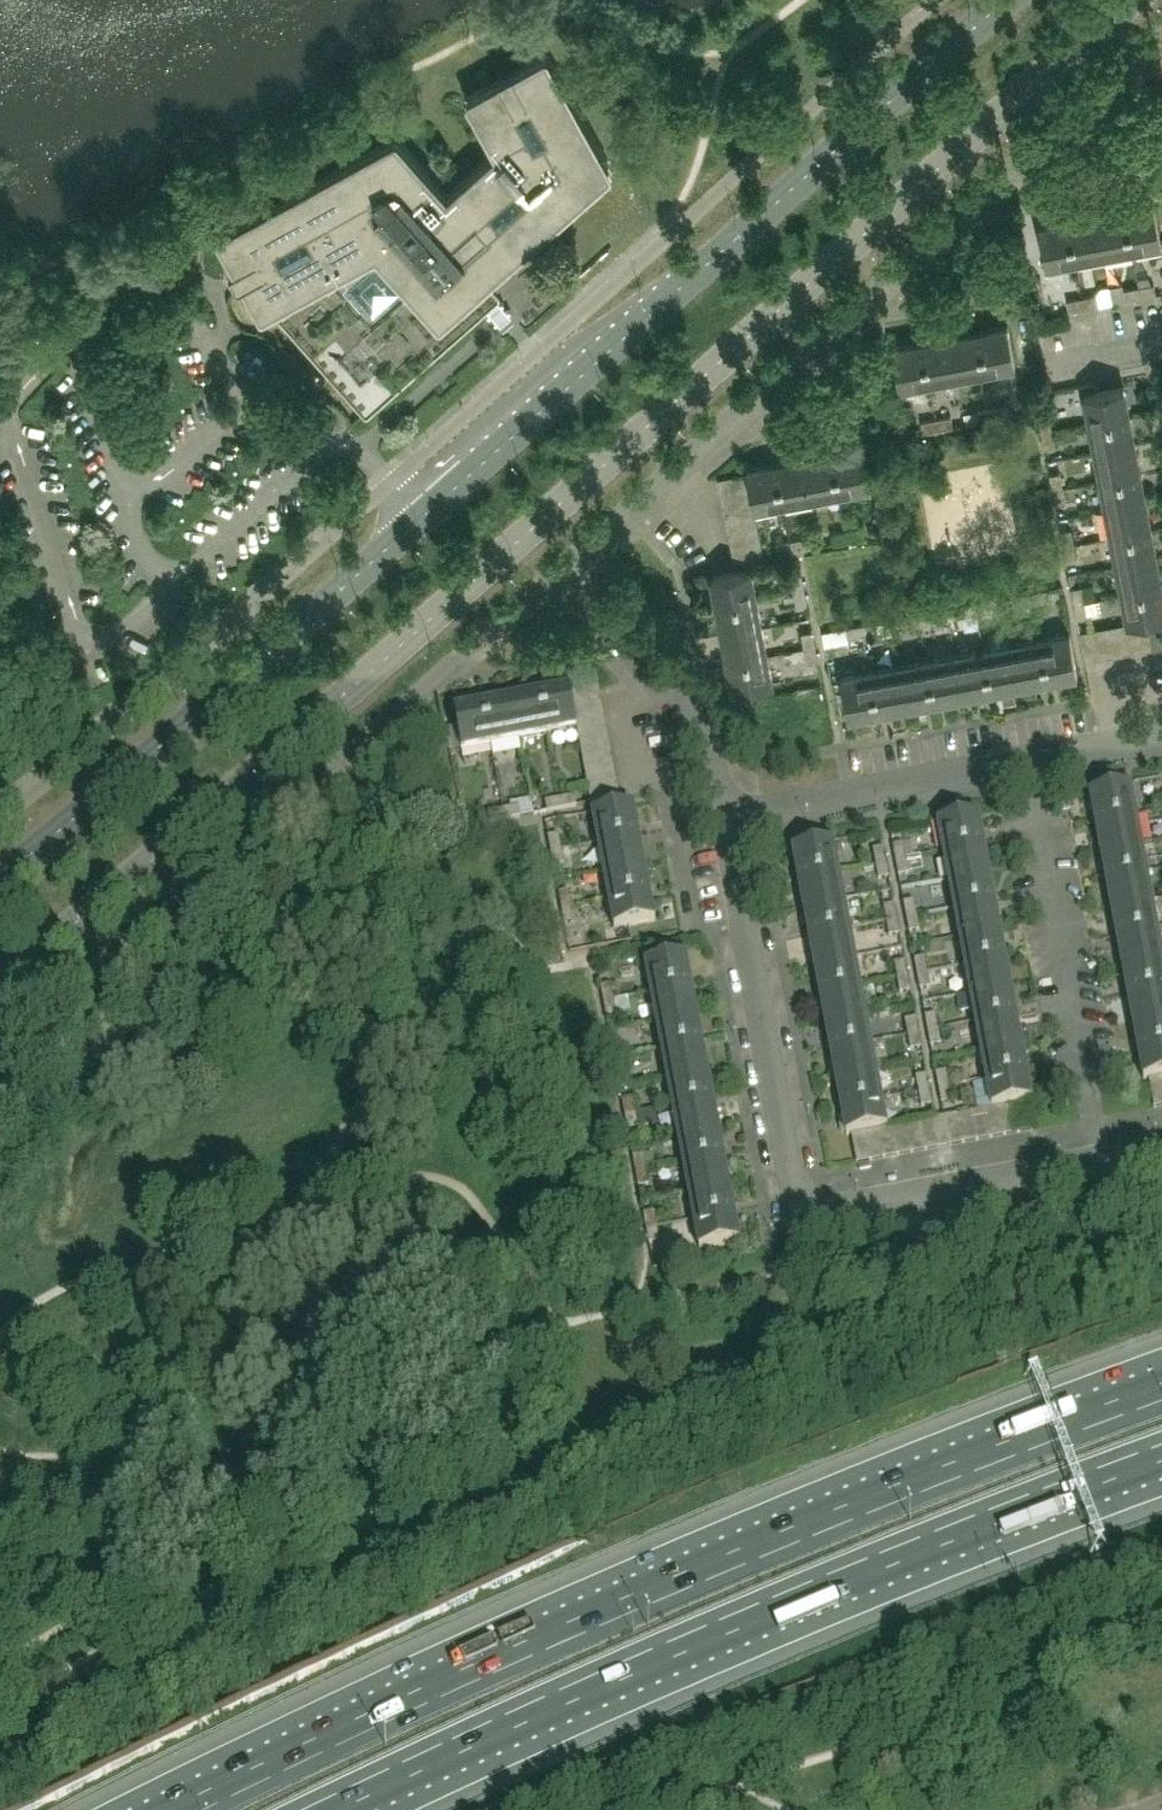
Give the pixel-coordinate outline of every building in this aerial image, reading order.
[(509,266),(610,175),(611,172),(612,170),(549,56),(547,54),(544,54),(513,71),(512,70),(498,77),(498,79),(467,95),(465,97),(465,98),(466,101),(494,151),(458,183),(447,192),(398,138),(396,137),(393,137),(217,233),(216,236),(216,239),(232,269),(229,272),(236,287),(241,285),(257,315),(260,317),(263,317),(273,311),(362,412),(365,413),(368,413),(369,412),(479,314),(480,312),(480,309),(474,303),(491,288),(488,284),(509,266)] [(1161,244),(1153,202),(1123,208),(1131,249),(1161,244)] [(1131,249),(1123,208),(1095,213),(1103,255),(1131,249)] [(1103,255),(1095,213),(1066,219),(1074,260),(1103,255)] [(1074,260),(1066,219),(1037,224),(1045,266),(1074,260)] [(1155,294),(1153,283),(1138,286),(1140,297),(1155,294)] [(1140,297),(1138,286),(1123,289),(1125,299),(1140,297)] [(1098,305),(1096,294),(1081,297),(1083,308),(1098,305)] [(1083,308),(1081,297),(1066,300),(1068,310),(1083,308)] [(499,305),(487,315),(501,334),(514,325),(499,305)] [(1014,365),(1006,324),(978,330),(985,371),(1014,365)] [(985,371),(978,330),(949,335),(957,376),(985,371)] [(957,376),(949,335),(920,341),(928,382),(957,376)] [(928,382),(920,341),(891,346),(899,387),(928,382)] [(1129,415),(1123,386),(1083,393),(1088,423),(1129,415)] [(1009,416),(1007,405),(992,408),(994,418),(1009,416)] [(994,418),(992,408),(977,411),(979,421),(994,418)] [(1157,441),(1154,413),(1131,416),(1135,443),(1157,441)] [(1051,430),(1048,415),(1038,417),(1041,432),(1051,430)] [(1094,451),(1134,444),(1129,415),(1088,423),(1094,451)] [(953,426),(951,416),(935,419),(938,429),(953,426)] [(938,429),(935,419),(920,421),(922,432),(938,429)] [(1054,445),(1051,430),(1041,432),(1044,447),(1054,445)] [(1140,472),(1134,444),(1094,451),(1099,480),(1140,472)] [(832,451),(840,492),(869,487),(861,446),(832,451)] [(840,492),(832,451),(803,457),(811,498),(840,492)] [(811,498),(803,457),(775,462),(783,503),(811,498)] [(783,503),(775,462),(745,468),(746,472),(749,486),(751,500),(753,508),(754,509),(783,503)] [(1062,487),(1059,471),(1049,473),(1051,489),(1062,487)] [(749,486),(746,472),(718,478),(721,491),(749,486)] [(1145,500),(1140,472),(1099,480),(1104,509),(1145,500)] [(751,500),(749,486),(721,491),(723,506),(751,500)] [(1065,502),(1062,487),(1051,489),(1054,504),(1065,502)] [(755,514),(754,509),(753,508),(751,500),(723,506),(726,520),(755,514)] [(1151,529),(1145,500),(1104,509),(1110,537),(1151,529)] [(758,528),(755,514),(726,520),(729,534),(758,528)] [(863,537),(862,526),(846,529),(848,540),(863,537)] [(731,548),(760,542),(758,528),(729,534),(731,548)] [(848,540),(846,529),(831,532),(833,542),(848,540)] [(1073,544),(1070,529),(1059,531),(1062,546),(1073,544)] [(1156,558),(1151,529),(1110,537),(1115,565),(1156,558)] [(807,548),(805,536),(790,540),(792,551),(807,548)] [(792,551),(790,540),(774,543),(777,554),(792,551)] [(734,562),(763,556),(760,542),(731,548),(734,562)] [(1075,559),(1073,544),(1062,546),(1065,561),(1075,559)] [(1161,586),(1156,558),(1115,565),(1121,594),(1161,586)] [(756,597),(750,568),(710,575),(716,605),(756,597)] [(804,588),(801,573),(790,575),(793,590),(804,588)] [(1083,600),(1081,585),(1070,587),(1073,602),(1083,600)] [(1121,594),(1126,622),(1126,623),(1134,622),(1148,619),(1161,616),(1161,590),(1161,586),(1121,594)] [(806,603),(804,588),(793,590),(796,605),(806,603)] [(1047,599),(1045,588),(1030,591),(1032,602),(1047,599)] [(1032,602),(1030,591),(1015,594),(1017,605),(1032,602)] [(756,597),(716,605),(721,633),(761,626),(756,597)] [(991,609),(989,599),(974,602),(976,612),(991,609)] [(1086,616),(1083,600),(1073,602),(1076,618),(1086,616)] [(976,612),(974,602),(959,605),(961,615),(976,612)] [(934,620),(932,610),(917,613),(919,623),(934,620)] [(919,623),(917,613),(902,616),(904,626),(919,623)] [(1148,619),(1153,647),(1161,645),(1161,616),(1148,619)] [(1153,647),(1148,619),(1134,622),(1140,650),(1153,647)] [(877,631),(875,621),(860,624),(862,634),(877,631)] [(1140,650),(1134,622),(1126,623),(1126,622),(1120,624),(1126,652),(1140,650)] [(862,634),(860,624),(845,627),(847,637),(862,634)] [(1126,652),(1120,624),(1106,626),(1112,655),(1126,652)] [(767,654),(761,626),(721,633),(726,662),(767,654)] [(1112,655),(1106,626),(1092,629),(1098,658),(1112,655)] [(1098,658),(1092,629),(1078,632),(1084,660),(1098,658)] [(814,646),(812,630),(801,632),(804,647),(814,646)] [(1077,674),(1069,633),(1040,638),(1048,679),(1077,674)] [(1048,679),(1040,638),(1012,644),(1019,685),(1048,679)] [(1019,685),(1012,644),(983,649),(991,690),(1019,685)] [(817,661),(814,646),(804,647),(807,663),(817,661)] [(991,690),(983,649),(955,655),(962,695),(991,690)] [(771,678),(767,654),(726,662),(732,692),(772,683),(771,678)] [(930,678),(934,701),(962,695),(955,655),(926,660),(930,678)] [(934,701),(930,678),(926,660),(898,665),(900,678),(905,706),(934,701)] [(905,706),(900,678),(898,665),(869,671),(871,678),(877,711),(905,706)] [(840,677),(840,678),(848,717),(877,711),(871,678),(869,671),(840,677)] [(601,701),(599,688),(599,687),(571,692),(573,706),(601,701)] [(573,706),(571,692),(570,688),(540,694),(548,734),(576,729),(577,729),(576,720),(573,706)] [(548,734),(540,694),(512,699),(519,740),(548,734)] [(519,740),(512,699),(483,705),(491,745),(519,740)] [(604,715),(601,701),(573,706),(576,720),(604,715)] [(491,745),(483,705),(454,710),(461,751),(491,745)] [(607,729),(604,715),(576,720),(577,729),(576,729),(577,734),(607,729)] [(609,743),(607,729),(577,734),(580,748),(609,743)] [(612,757),(609,743),(580,748),(583,762),(612,757)] [(614,771),(612,757),(583,762),(585,776),(614,771)] [(617,784),(614,771),(585,776),(588,790),(617,784)] [(620,798),(617,784),(588,790),(590,804),(620,798)] [(1095,823),(1136,816),(1131,789),(1130,786),(1089,794),(1090,797),(1095,823)] [(577,807),(575,796),(560,799),(562,809),(577,807)] [(562,809),(560,799),(545,802),(547,812),(562,809)] [(638,835),(633,805),(592,813),(598,843),(638,835)] [(520,817),(518,807),(503,810),(505,820),(520,817)] [(505,820),(503,810),(488,813),(490,823),(505,820)] [(943,852),(984,844),(978,816),(978,815),(938,822),(938,824),(943,852)] [(1141,844),(1136,816),(1095,823),(1100,852),(1141,844)] [(561,850),(558,835),(548,837),(551,852),(561,850)] [(644,863),(638,835),(598,843),(603,871),(644,863)] [(833,844),(833,842),(792,850),(792,851),(798,879),(838,871),(833,844)] [(905,859),(903,844),(892,846),(895,861),(905,859)] [(989,872),(984,844),(943,852),(948,880),(989,872)] [(1106,880),(1146,873),(1141,844),(1100,852),(1106,880)] [(885,863),(883,848),(872,850),(875,865),(885,863)] [(564,864),(561,850),(551,852),(553,866),(564,864)] [(908,874),(905,859),(895,861),(898,876),(908,874)] [(649,892),(644,863),(603,871),(609,900),(649,892)] [(888,878),(885,863),(875,865),(878,880),(888,878)] [(843,900),(838,871),(798,879),(803,907),(843,900)] [(994,901),(989,872),(948,880),(954,909),(994,901)] [(1152,901),(1146,873),(1106,880),(1111,909),(1152,901)] [(572,907),(569,892),(558,894),(561,909),(572,907)] [(655,921),(649,892),(609,900),(614,929),(655,921)] [(849,928),(843,900),(803,907),(808,936),(849,928)] [(916,916),(914,901),(903,903),(906,918),(916,916)] [(994,901),(954,909),(959,937),(1000,930),(994,901)] [(1116,937),(1157,929),(1152,901),(1111,909),(1116,937)] [(896,920),(893,904),(883,906),(886,921),(896,920)] [(574,922),(572,907),(561,909),(564,924),(574,922)] [(919,931),(916,916),(906,918),(909,933),(919,931)] [(899,935),(896,920),(886,921),(889,937),(899,935)] [(814,964),(854,957),(849,928),(808,936),(814,964)] [(1122,966),(1161,958),(1161,956),(1157,929),(1116,937),(1122,966)] [(959,937),(964,966),(1005,958),(1000,930),(959,937)] [(691,985),(685,955),(645,963),(651,993),(691,985)] [(860,985),(854,957),(814,964),(819,993),(860,985)] [(927,972),(924,957),(914,959),(917,974),(927,972)] [(964,966),(970,994),(1010,986),(1005,958),(964,966)] [(1122,966),(1127,994),(1161,987),(1161,958),(1122,966)] [(907,976),(904,961),(894,963),(896,978),(907,976)] [(919,989),(930,987),(927,972),(917,974),(919,989)] [(910,991),(907,976),(896,978),(899,993),(910,991)] [(614,1000),(611,985),(601,986),(603,1002),(614,1000)] [(696,1013),(691,985),(651,993),(656,1021),(696,1013)] [(865,1013),(860,985),(819,993),(824,1021),(865,1013)] [(970,994),(975,1022),(1016,1015),(1010,986),(970,994)] [(1127,994),(1132,1022),(1161,1017),(1161,987),(1127,994)] [(616,1015),(614,1000),(603,1002),(606,1017),(616,1015)] [(702,1042),(696,1013),(656,1021),(661,1050),(702,1042)] [(870,1042),(865,1013),(824,1021),(830,1049),(870,1042)] [(938,1029),(935,1016),(935,1014),(925,1016),(927,1031),(938,1029)] [(1021,1043),(1016,1015),(975,1022),(980,1051),(1021,1043)] [(1132,1022),(1138,1051),(1161,1046),(1161,1017),(1132,1022)] [(917,1033),(915,1018),(905,1020),(907,1035),(917,1033)] [(941,1044),(938,1029),(927,1031),(930,1046),(941,1044)] [(920,1048),(917,1033),(907,1035),(910,1050),(920,1048)] [(625,1057),(622,1042),(611,1044),(614,1059),(625,1057)] [(702,1042),(661,1050),(667,1078),(707,1070),(702,1042)] [(876,1070),(870,1042),(830,1049),(835,1078),(876,1070)] [(1026,1071),(1021,1043),(980,1051),(986,1079),(1026,1071)] [(1138,1051),(1143,1080),(1148,1079),(1161,1076),(1161,1046),(1138,1051)] [(627,1072),(625,1057),(614,1059),(617,1074),(627,1072)] [(707,1070),(667,1078),(672,1106),(713,1099),(707,1070)] [(876,1070),(835,1078),(841,1107),(881,1099),(876,1070)] [(948,1086),(946,1071),(935,1073),(938,1088),(948,1086)] [(1026,1071),(986,1079),(991,1108),(991,1109),(999,1107),(1013,1104),(1027,1102),(1032,1101),(1026,1071)] [(928,1090),(926,1075),(915,1077),(918,1092),(928,1090)] [(951,1101),(948,1086),(938,1088),(941,1103),(951,1101)] [(931,1105),(928,1090),(918,1092),(921,1107),(931,1105)] [(635,1114),(632,1099),(622,1101),(625,1116),(635,1114)] [(718,1127),(713,1099),(672,1106),(677,1134),(718,1127)] [(886,1127),(881,1099),(841,1107),(846,1136),(851,1135),(865,1132),(879,1130),(887,1128),(886,1127)] [(638,1129),(635,1114),(625,1116),(628,1131),(638,1129)] [(723,1156),(718,1127),(677,1134),(683,1163),(723,1156)] [(884,1158),(879,1130),(865,1132),(870,1161),(884,1158)] [(870,1161),(865,1132),(851,1135),(856,1163),(870,1161)] [(646,1170),(643,1155),(633,1157),(636,1172),(646,1170)] [(688,1192),(729,1184),(723,1156),(683,1163),(688,1192)] [(649,1185),(646,1170),(636,1172),(639,1187),(649,1185)] [(734,1213),(729,1184),(688,1192),(694,1220),(734,1213)] [(657,1227),(654,1212),(644,1214),(647,1229),(657,1227)] [(740,1242),(734,1213),(694,1220),(699,1250),(740,1242)] [(660,1243),(657,1227),(647,1229),(650,1244),(660,1243)]
